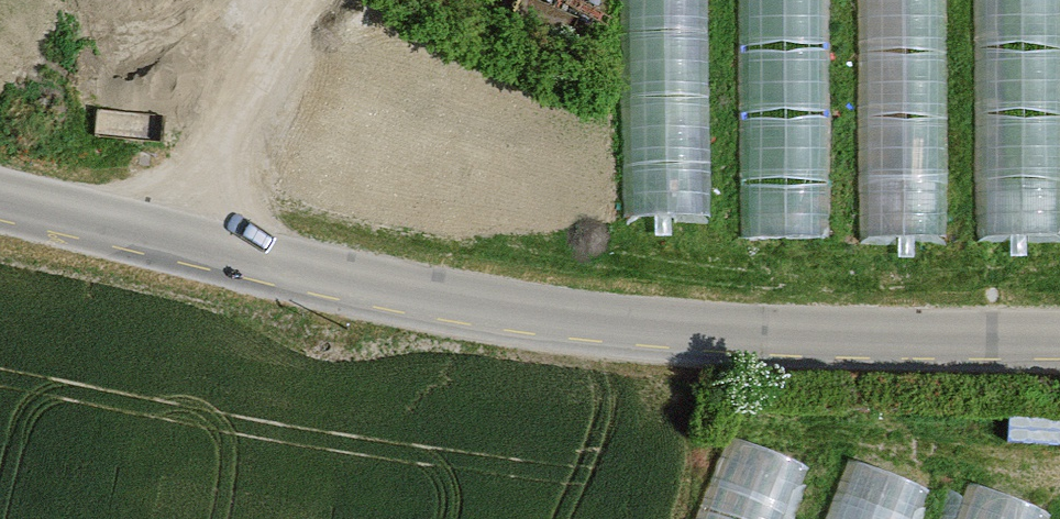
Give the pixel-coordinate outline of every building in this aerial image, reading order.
[(626,219),(708,217),(706,0),(624,0),(626,219)] [(739,234),(826,231),(823,0),(737,0),(739,234)] [(856,240),(945,240),(943,0),(857,0),(856,240)] [(979,245),(1059,238),(1059,0),(975,0),(979,245)] [(701,518),(787,518),(806,469),(735,433),(701,518)] [(824,518),(915,518),(928,484),(849,454),(824,518)] [(956,518),(1048,518),(1050,512),(970,485),(956,518)]
